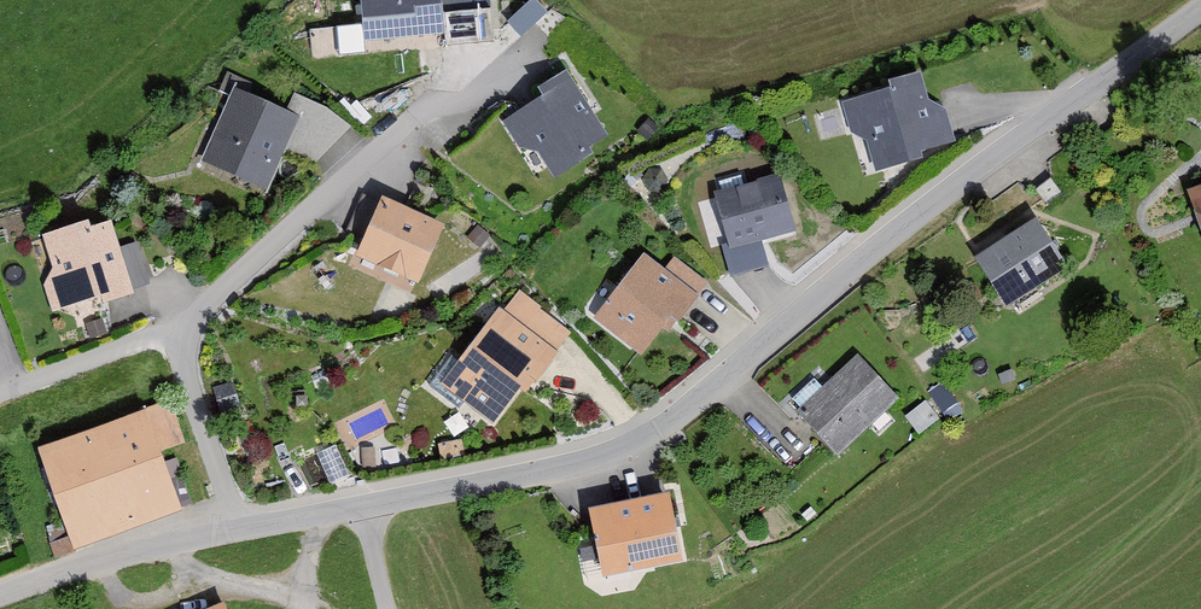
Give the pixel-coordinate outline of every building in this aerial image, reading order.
[(437,0),(356,0),(359,39),(439,33),(438,15),(437,0)] [(481,11),(438,15),(439,33),(440,48),(484,45),(481,11)] [(606,139),(562,72),(535,89),(540,97),(498,124),(515,151),(533,155),(548,177),(606,139)] [(943,114),(925,104),(917,75),(825,100),(833,129),(847,141),(852,160),(860,158),(871,165),(873,173),(918,161),(916,153),(951,144),(943,114)] [(263,190),(296,118),(228,88),(195,160),(263,190)] [(791,235),(777,178),(712,194),(725,246),(719,248),(726,278),(766,268),(760,243),(791,235)] [(1186,192),(1200,239),(1200,188),(1186,192)] [(414,285),(440,225),(381,199),(355,260),(414,285)] [(87,228),(85,221),(38,235),(49,272),(40,286),(48,314),(98,299),(100,306),(131,297),(109,222),(87,228)] [(1064,271),(1030,221),(973,259),(1006,309),(1064,271)] [(485,239),(472,228),(464,239),(476,249),(485,239)] [(705,286),(670,260),(663,270),(642,255),(590,324),(637,359),(666,320),(675,326),(705,286)] [(569,338),(515,295),(501,313),(497,310),(436,387),(489,428),(517,392),(523,397),(569,338)] [(892,399),(856,359),(797,412),(834,452),(892,399)] [(179,447),(165,405),(34,451),(69,552),(178,514),(157,455),(179,447)] [(932,423),(917,405),(899,419),(914,437),(932,423)] [(460,459),(458,444),(434,448),(437,462),(460,459)] [(679,565),(665,497),(587,514),(602,581),(679,565)]
